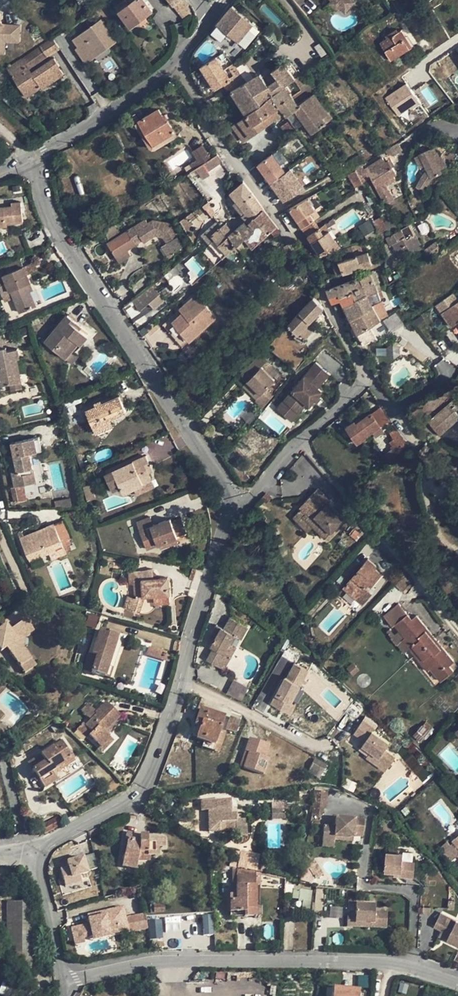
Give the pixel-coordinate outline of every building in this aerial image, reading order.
[(125,0),(124,0),(116,6),(130,27),(153,10),(145,0),(129,0),(127,2),(125,0)] [(329,3),(338,10),(340,7),(342,4),(337,0),(334,0),(333,1),(332,0),(329,3)] [(342,4),(340,7),(346,12),(355,1),(354,0),(337,0),(342,4)] [(253,23),(233,5),(217,24),(236,41),(253,23)] [(102,19),(73,39),(79,48),(84,44),(94,59),(118,42),(102,19)] [(19,41),(20,25),(5,24),(5,41),(19,41)] [(433,25),(425,30),(430,38),(438,33),(433,25)] [(401,29),(380,43),(391,60),(410,48),(404,39),(406,37),(401,29)] [(406,37),(404,39),(410,48),(412,46),(406,37)] [(60,49),(53,38),(39,47),(46,56),(60,49)] [(79,48),(79,47),(75,49),(86,65),(94,59),(84,44),(79,48)] [(201,66),(191,72),(205,97),(216,89),(224,83),(228,90),(239,83),(238,81),(236,76),(231,79),(217,56),(201,66)] [(32,73),(22,58),(7,68),(26,96),(40,87),(42,88),(63,74),(59,67),(60,67),(54,58),(32,73)] [(272,70),(278,78),(269,84),(260,73),(246,81),(262,104),(285,84),(286,85),(295,78),(296,78),(283,62),(272,70)] [(233,63),(229,65),(236,76),(238,81),(243,78),(241,77),(233,63)] [(303,89),(293,96),(298,103),(314,92),(317,90),(304,72),(296,78),(295,78),(303,89)] [(262,104),(246,81),(231,91),(246,115),(261,104),(262,104)] [(261,104),(246,115),(232,125),(244,140),(259,130),(255,124),(281,105),(293,96),(286,85),(285,84),(262,104),(261,104)] [(425,89),(401,107),(414,125),(438,106),(425,89)] [(329,113),(314,92),(298,103),(293,96),(281,105),(285,111),(290,119),(292,121),(294,120),(299,126),(304,122),(312,133),(327,123),(323,117),(329,113)] [(281,105),(255,124),(259,130),(285,111),(281,105)] [(158,109),(139,120),(154,144),(175,132),(168,120),(166,121),(163,116),(158,109)] [(327,123),(333,118),(329,113),(323,117),(327,123)] [(292,121),(290,119),(282,125),(287,133),(296,126),(292,121)] [(139,120),(136,122),(151,148),(152,148),(153,148),(155,148),(156,148),(177,135),(175,132),(154,144),(139,120)] [(195,169),(212,158),(203,144),(193,151),(199,159),(192,163),(195,169)] [(420,154),(415,157),(420,167),(425,164),(427,169),(422,176),(421,179),(428,183),(431,177),(440,173),(441,173),(441,172),(441,171),(440,168),(446,165),(441,155),(439,156),(437,151),(436,151),(432,153),(431,149),(430,148),(419,153),(420,154)] [(212,158),(203,164),(208,171),(223,161),(218,154),(212,158)] [(267,185),(286,171),(274,154),(254,168),(267,185)] [(349,160),(355,170),(356,169),(366,163),(360,154),(349,160)] [(381,195),(389,190),(386,185),(394,180),(395,179),(395,178),(395,177),(393,175),(396,173),(388,160),(369,173),(381,195)] [(203,164),(195,169),(203,179),(210,174),(208,171),(203,164)] [(290,169),(270,183),(284,202),(304,187),(290,169)] [(355,170),(348,174),(356,188),(363,183),(356,169),(355,170)] [(428,183),(421,179),(416,187),(424,191),(428,183)] [(244,182),(230,193),(237,200),(234,203),(249,221),(264,208),(244,182)] [(393,199),(389,190),(381,195),(385,204),(393,199)] [(308,197),(290,208),(302,228),(315,219),(310,213),(316,209),(308,197)] [(7,228),(7,225),(21,224),(20,203),(11,203),(11,207),(0,208),(0,229),(7,228)] [(252,225),(256,229),(236,246),(245,256),(272,230),(275,235),(280,231),(264,208),(249,221),(252,225)] [(316,209),(310,213),(315,219),(320,216),(316,209)] [(381,216),(373,221),(376,227),(380,234),(389,231),(381,216)] [(333,218),(325,223),(325,224),(327,227),(336,222),(333,218)] [(315,219),(302,228),(308,235),(320,227),(315,219)] [(183,247),(178,238),(179,238),(172,225),(152,221),(148,223),(145,220),(107,243),(116,258),(128,250),(136,245),(135,244),(142,240),(143,242),(155,235),(163,238),(166,243),(173,253),(174,253),(183,247)] [(364,235),(373,230),(369,221),(360,226),(364,235)] [(217,222),(202,235),(209,243),(214,239),(211,235),(221,227),(217,222)] [(233,231),(230,234),(225,227),(222,229),(221,227),(211,235),(214,239),(209,243),(223,259),(236,246),(256,229),(252,225),(249,226),(245,222),(233,231)] [(230,234),(233,231),(226,222),(221,227),(222,229),(225,227),(230,234)] [(115,224),(104,231),(109,239),(120,233),(115,224)] [(325,224),(320,227),(324,234),(329,230),(327,227),(325,224)] [(422,247),(410,224),(386,237),(390,245),(392,243),(401,259),(422,247)] [(320,227),(308,235),(321,255),(341,248),(329,230),(324,234),(320,227)] [(436,241),(426,248),(424,251),(424,253),(424,254),(427,258),(441,248),(437,243),(436,241)] [(173,253),(166,243),(161,247),(168,259),(175,255),(174,253),(173,253)] [(344,248),(348,258),(333,263),(337,274),(372,264),(368,251),(363,253),(360,243),(344,248)] [(293,251),(288,244),(284,246),(289,254),(293,251)] [(128,250),(116,258),(119,262),(131,255),(128,250)] [(2,295),(11,291),(14,298),(16,297),(23,311),(35,306),(29,292),(27,285),(31,283),(27,275),(23,266),(20,260),(0,268),(0,292),(2,295)] [(27,275),(37,270),(34,261),(23,266),(27,275)] [(287,272),(279,279),(287,288),(295,281),(287,272)] [(368,293),(378,289),(371,272),(359,276),(327,289),(330,297),(352,288),(357,299),(368,293)] [(131,287),(138,295),(150,285),(143,277),(131,287)] [(138,295),(132,300),(140,311),(149,303),(154,309),(164,301),(153,283),(150,285),(138,295)] [(352,288),(330,297),(332,303),(341,299),(344,306),(357,299),(352,288)] [(357,299),(344,306),(350,319),(362,313),(373,306),(374,306),(372,302),(382,297),(378,289),(368,293),(357,299)] [(4,302),(14,298),(11,291),(2,295),(4,302)] [(453,293),(436,303),(451,326),(457,321),(457,300),(453,293)] [(196,295),(179,310),(182,313),(184,316),(181,319),(179,316),(172,323),(189,341),(216,318),(196,295)] [(16,297),(14,298),(20,312),(23,311),(16,297)] [(299,312),(288,325),(298,335),(324,308),(313,297),(299,312)] [(151,310),(149,306),(137,312),(133,304),(126,308),(132,320),(151,310)] [(362,313),(350,319),(358,333),(363,343),(376,336),(370,326),(381,319),(373,306),(362,313)] [(390,331),(402,322),(394,312),(383,322),(390,331)] [(67,314),(45,341),(65,359),(78,344),(80,345),(88,336),(80,330),(73,324),(76,321),(67,314)] [(169,319),(162,325),(182,347),(189,341),(172,323),(169,319)] [(80,330),(82,327),(76,321),(73,324),(80,330)] [(376,336),(363,343),(365,346),(378,339),(376,336)] [(6,347),(3,348),(0,348),(0,387),(1,392),(23,387),(17,359),(19,358),(17,348),(7,351),(6,347)] [(260,354),(240,374),(245,379),(250,374),(252,376),(248,381),(256,389),(261,394),(261,395),(263,393),(275,381),(272,379),(274,377),(279,372),(260,354)] [(439,361),(435,371),(451,377),(455,367),(439,361)] [(315,364),(304,377),(317,388),(328,375),(315,364)] [(279,372),(274,377),(282,385),(287,380),(279,372)] [(284,401),(298,413),(306,404),(309,407),(313,401),(317,397),(322,392),(317,388),(304,377),(284,401)] [(248,381),(243,386),(251,394),(256,389),(248,381)] [(261,394),(256,400),(263,407),(270,399),(263,393),(261,395),(261,394)] [(96,406),(86,410),(94,428),(104,424),(103,421),(111,418),(127,411),(120,395),(113,398),(111,395),(94,403),(96,406)] [(449,404),(454,411),(457,407),(457,399),(457,397),(449,404)] [(298,413),(284,401),(277,409),(292,421),(298,413)] [(457,414),(449,404),(428,422),(437,432),(457,414)] [(380,408),(371,413),(378,423),(380,426),(389,421),(380,408)] [(378,423),(371,413),(356,425),(354,422),(346,428),(357,443),(366,437),(365,437),(372,432),(370,429),(378,423)] [(104,424),(94,428),(96,434),(114,425),(111,418),(103,421),(104,424)] [(380,426),(378,423),(370,429),(372,432),(380,426)] [(386,453),(390,458),(408,446),(396,429),(390,433),(394,439),(390,442),(395,447),(386,453)] [(11,468),(15,487),(23,485),(36,482),(30,453),(42,451),(39,436),(11,442),(14,456),(17,467),(11,468)] [(113,491),(121,487),(123,493),(134,488),(152,480),(147,470),(151,468),(145,456),(105,474),(113,491)] [(299,475),(308,462),(301,456),(291,469),(299,475)] [(155,487),(152,480),(134,488),(137,495),(155,487)] [(23,485),(15,487),(17,497),(25,496),(23,485)] [(87,501),(95,498),(91,485),(83,487),(87,501)] [(330,501),(318,489),(300,507),(302,508),(298,513),(312,527),(325,539),(345,519),(331,506),(329,508),(327,505),(330,501)] [(266,493),(261,498),(266,503),(271,497),(266,493)] [(312,527),(298,513),(294,517),(308,531),(312,527)] [(150,516),(136,522),(146,549),(159,545),(177,538),(178,538),(177,535),(187,531),(182,518),(172,522),(170,518),(153,525),(150,516)] [(62,520),(54,523),(63,544),(65,547),(70,545),(72,544),(62,520)] [(65,547),(63,544),(54,523),(19,537),(30,562),(49,553),(56,550),(59,556),(72,550),(70,545),(65,547)] [(177,538),(159,545),(161,549),(178,543),(177,538)] [(56,550),(49,553),(52,559),(59,556),(56,550)] [(376,565),(368,559),(338,593),(343,597),(348,591),(363,604),(372,594),(365,588),(369,582),(371,585),(381,573),(375,567),(376,565)] [(143,571),(129,572),(129,581),(134,580),(134,584),(135,597),(143,599),(144,596),(153,595),(158,595),(158,603),(170,602),(168,577),(154,578),(153,569),(143,571)] [(409,584),(403,578),(396,585),(403,592),(409,584)] [(123,608),(139,613),(140,608),(132,605),(134,599),(127,596),(123,608)] [(143,599),(135,597),(134,599),(132,605),(140,608),(143,599)] [(450,665),(454,661),(443,647),(441,649),(426,631),(428,629),(416,615),(412,619),(399,603),(383,616),(392,627),(395,625),(399,630),(405,637),(402,640),(409,649),(411,650),(413,648),(422,658),(419,660),(427,671),(430,668),(441,681),(454,670),(450,665)] [(214,647),(207,660),(217,665),(229,643),(232,645),(233,644),(237,637),(241,639),(248,627),(230,617),(224,628),(222,627),(219,632),(213,629),(211,633),(217,636),(211,646),(214,647)] [(10,630),(6,624),(0,628),(0,651),(6,648),(20,667),(31,659),(22,646),(24,636),(33,630),(26,619),(10,630)] [(222,627),(216,624),(213,629),(219,632),(222,627)] [(390,628),(387,631),(404,653),(409,649),(402,640),(405,637),(399,630),(395,634),(390,628)] [(443,647),(428,629),(426,631),(441,649),(443,647)] [(99,630),(92,654),(96,656),(91,673),(100,676),(108,652),(112,653),(118,635),(99,630)] [(229,643),(217,665),(224,670),(237,647),(233,644),(232,645),(229,643)] [(166,653),(148,647),(145,655),(163,661),(165,655),(166,653)] [(413,648),(411,650),(419,660),(422,658),(413,648)] [(105,677),(112,653),(108,652),(100,676),(105,677)] [(92,654),(89,653),(83,671),(91,673),(96,656),(92,654)] [(31,659),(20,667),(24,674),(36,666),(31,659)] [(353,662),(347,668),(353,675),(359,670),(353,662)] [(288,714),(310,671),(292,663),(271,706),(288,714)] [(226,694),(242,701),(248,687),(232,680),(226,694)] [(96,712),(95,714),(96,715),(90,721),(86,725),(85,726),(92,732),(88,736),(100,747),(100,748),(110,738),(107,735),(104,732),(120,716),(106,702),(96,712)] [(88,704),(81,711),(86,716),(93,708),(88,704)] [(96,712),(93,708),(86,716),(90,721),(96,715),(95,714),(96,712)] [(195,724),(201,726),(197,737),(205,740),(214,743),(215,743),(219,730),(224,717),(200,709),(195,724)] [(120,716),(104,732),(107,735),(123,719),(120,716)] [(366,716),(352,735),(363,744),(357,752),(385,772),(395,758),(385,752),(390,745),(372,733),(378,725),(366,716)] [(240,721),(230,717),(226,728),(237,732),(240,721)] [(433,727),(427,721),(422,726),(429,731),(433,727)] [(83,723),(77,729),(86,738),(88,736),(92,732),(85,726),(86,725),(83,723)] [(5,736),(8,733),(0,725),(0,736),(5,736)] [(429,731),(422,726),(414,736),(420,741),(429,731)] [(215,743),(214,743),(212,749),(218,751),(225,732),(219,730),(215,743)] [(263,773),(272,743),(249,736),(240,766),(263,773)] [(97,749),(101,753),(113,741),(110,738),(100,748),(100,747),(97,749)] [(214,743),(205,740),(203,746),(212,749),(214,743)] [(45,761),(32,769),(44,789),(58,779),(53,771),(64,764),(62,761),(71,755),(62,741),(40,755),(45,761)] [(40,755),(28,763),(32,769),(45,761),(40,755)] [(71,755),(62,761),(64,764),(66,767),(75,761),(71,755)] [(315,759),(307,773),(317,778),(324,764),(315,759)] [(66,767),(64,764),(53,771),(58,779),(69,772),(66,767)] [(327,765),(324,764),(317,778),(319,780),(327,765)] [(327,792),(314,791),(313,808),(323,809),(325,809),(327,792)] [(231,801),(201,801),(201,811),(209,811),(218,823),(219,830),(218,831),(235,830),(235,836),(246,836),(246,820),(241,819),(240,814),(236,814),(235,809),(231,809),(231,801)] [(312,816),(322,817),(323,809),(313,808),(312,816)] [(284,810),(271,810),(271,819),(285,819),(284,810)] [(57,817),(41,826),(45,834),(61,825),(57,817)] [(323,826),(322,841),(335,842),(334,841),(335,837),(353,838),(353,836),(363,837),(364,818),(354,817),(354,819),(335,817),(334,827),(323,826)] [(218,823),(209,823),(209,831),(219,830),(218,823)] [(126,832),(125,839),(127,839),(122,866),(136,869),(138,861),(140,852),(147,852),(147,856),(150,856),(158,856),(158,847),(164,847),(164,838),(148,838),(147,834),(139,835),(139,840),(131,839),(133,833),(126,832)] [(335,842),(322,841),(321,848),(334,849),(335,842)] [(456,844),(454,842),(450,846),(447,842),(441,847),(452,859),(457,854),(457,852),(457,851),(457,846),(456,844)] [(389,848),(388,852),(386,852),(385,871),(394,872),(401,872),(401,876),(414,877),(415,862),(413,861),(414,852),(403,851),(403,854),(399,853),(399,848),(389,848)] [(138,861),(150,861),(150,856),(147,856),(147,852),(140,852),(138,861)] [(86,854),(56,862),(64,893),(74,891),(73,886),(85,883),(83,875),(91,873),(86,854)] [(240,855),(237,868),(256,871),(258,859),(240,855)] [(305,861),(310,869),(316,865),(311,858),(305,861)] [(310,869),(309,870),(315,880),(323,875),(316,865),(310,869)] [(309,870),(301,875),(300,880),(309,884),(315,880),(309,870)] [(312,891),(293,889),(292,895),(291,899),(303,900),(301,910),(310,911),(312,891)] [(365,898),(355,898),(355,916),(354,923),(374,924),(374,928),(386,928),(387,913),(375,912),(375,905),(364,905),(365,898)] [(36,902),(6,901),(6,951),(7,951),(7,959),(6,959),(6,973),(37,981),(36,902)] [(164,904),(154,905),(154,912),(164,912),(164,904)] [(88,924),(80,926),(83,938),(91,936),(109,932),(110,935),(120,932),(120,930),(127,928),(123,907),(104,911),(105,915),(87,920),(88,924)] [(104,911),(86,915),(87,920),(105,915),(104,911)] [(440,912),(434,926),(441,930),(450,934),(447,939),(457,945),(457,921),(440,912)] [(203,934),(212,934),(211,915),(203,915),(203,934)] [(346,927),(354,927),(354,923),(355,916),(347,915),(346,927)] [(166,924),(152,925),(153,942),(168,941),(166,924)] [(83,938),(80,926),(71,928),(75,945),(85,943),(83,938)] [(441,930),(439,935),(447,939),(450,934),(441,930)] [(110,935),(109,932),(91,936),(92,941),(110,937),(110,935)]
